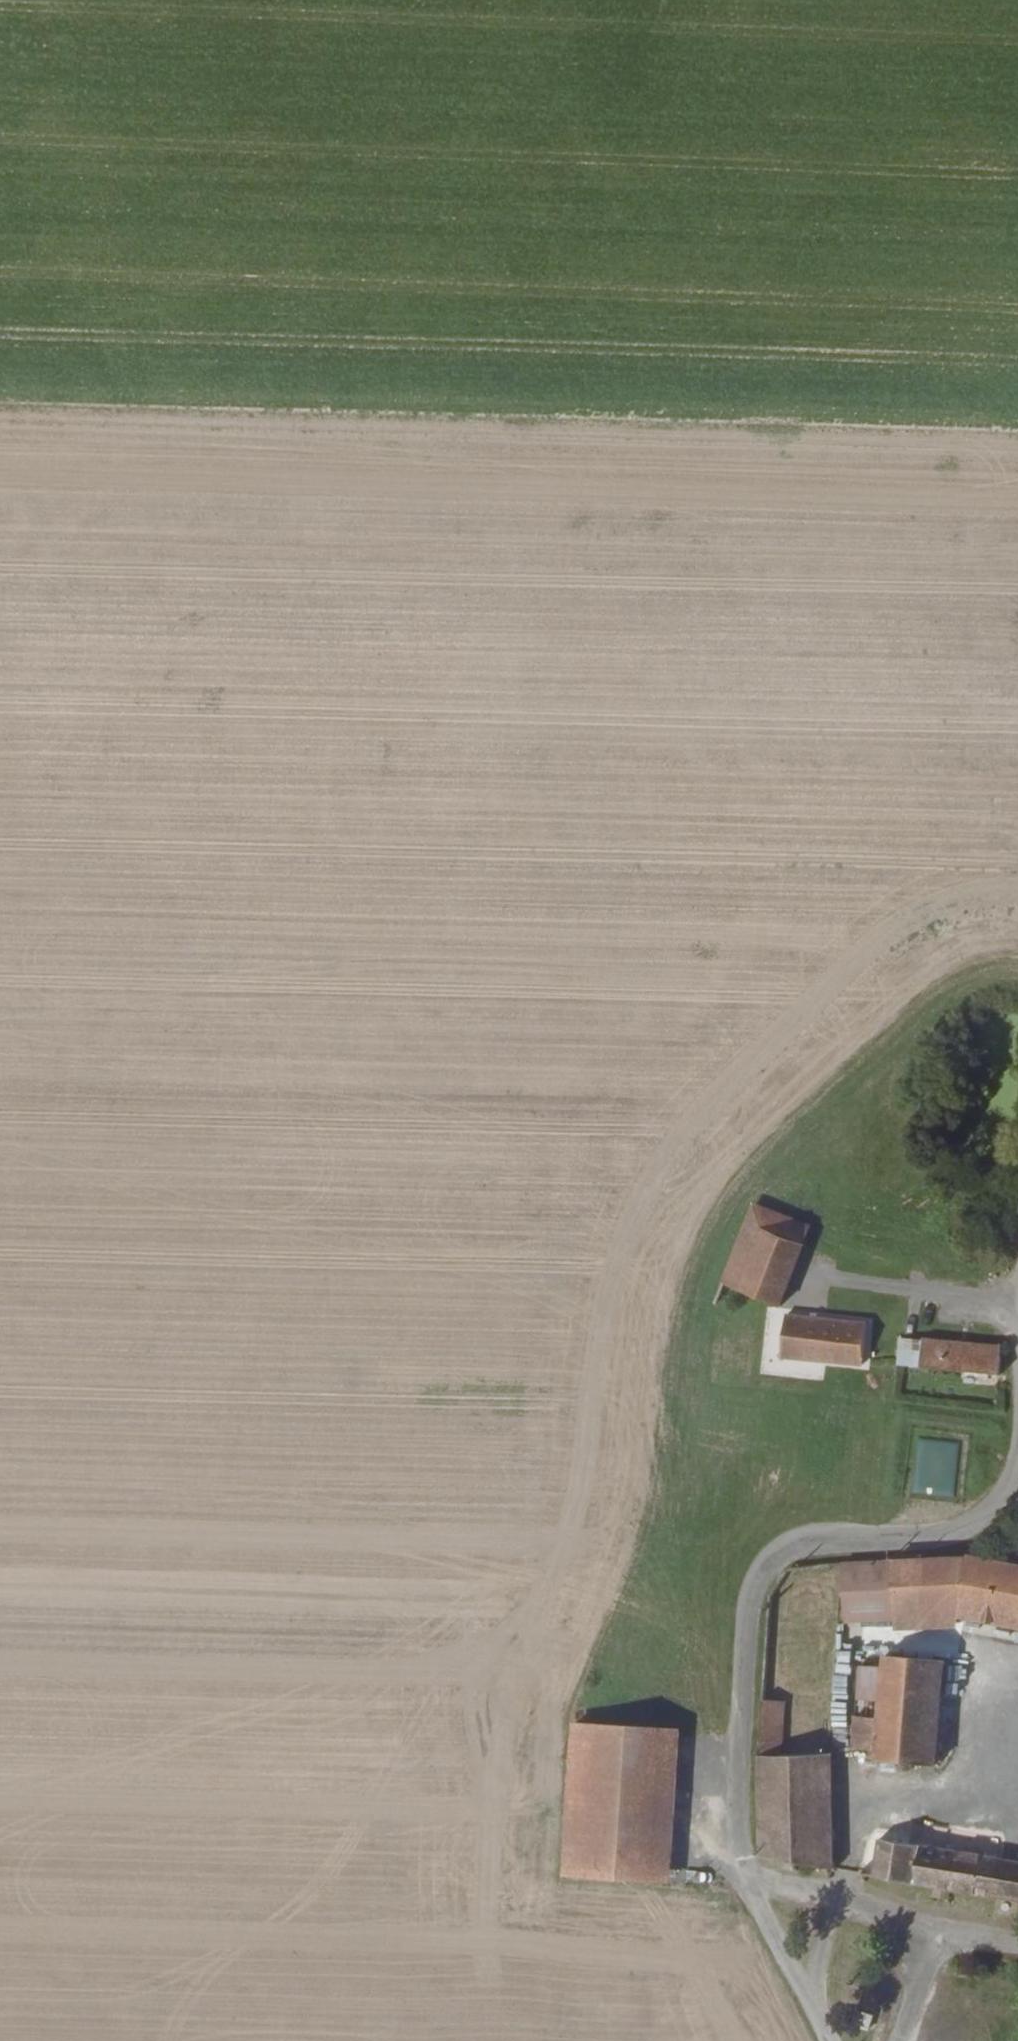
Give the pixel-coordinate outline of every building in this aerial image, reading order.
[(778,1305),(807,1228),(752,1205),(721,1284),(778,1305)] [(783,1313),(777,1360),(861,1366),(867,1320),(783,1313)] [(896,1369),(997,1377),(1000,1350),(899,1340),(896,1369)] [(914,1495),(955,1496),(957,1441),(915,1440),(914,1495)] [(960,1616),(1017,1626),(1017,1574),(1014,1574),(1006,1560),(967,1562),(960,1616)] [(899,1565),(897,1622),(898,1635),(956,1636),(960,1616),(967,1562),(899,1565)] [(899,1565),(849,1567),(847,1620),(897,1622),(899,1565)] [(856,1721),(852,1750),(856,1750),(856,1760),(930,1766),(938,1698),(946,1698),(949,1665),(887,1660),(884,1673),(861,1670),(857,1703),(881,1707),(880,1724),(856,1721)] [(785,1706),(763,1706),(759,1768),(758,1861),(826,1871),(829,1763),(784,1760),(785,1706)] [(572,1726),(561,1877),(664,1884),(677,1735),(572,1726)] [(859,1876),(986,1896),(1017,1900),(1017,1863),(970,1855),(863,1840),(859,1876)] [(864,1997),(859,2015),(868,2019),(875,1999),(864,1997)] [(837,2012),(833,2024),(848,2029),(852,2018),(837,2012)]
